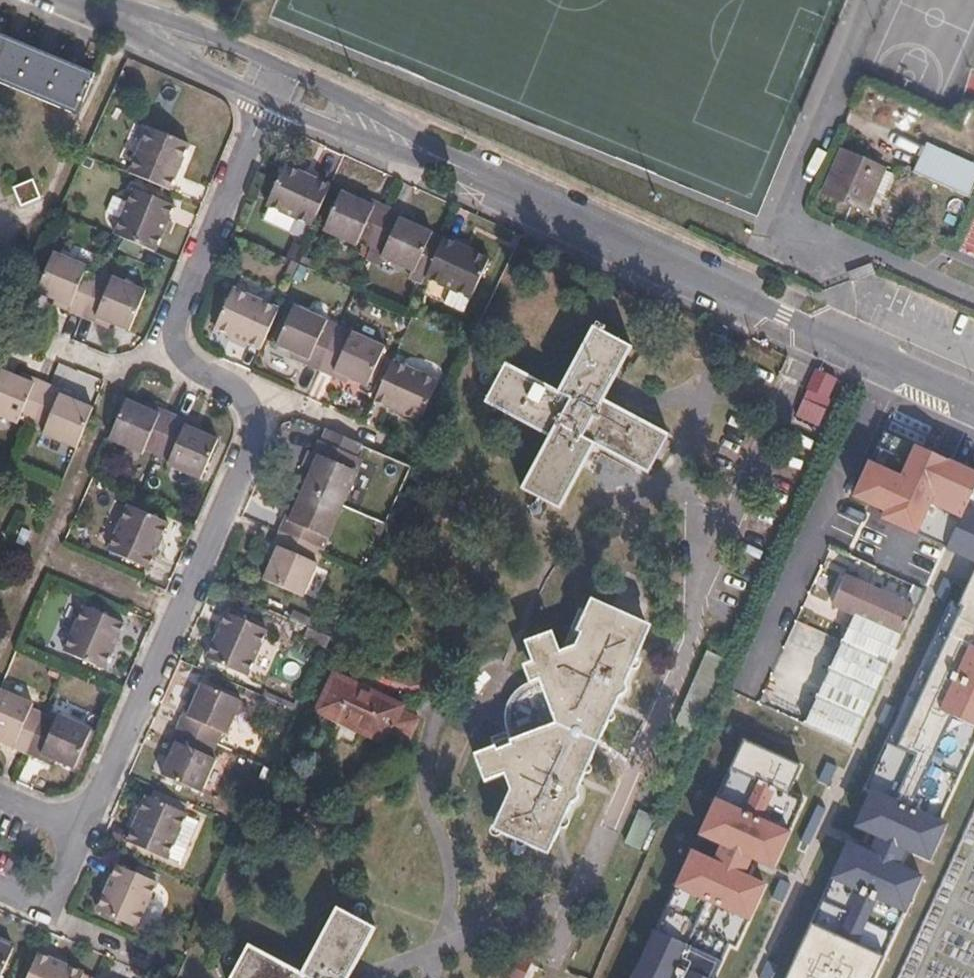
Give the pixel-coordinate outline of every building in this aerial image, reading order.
[(5,37),(0,35),(0,82),(57,106),(79,115),(87,95),(96,75),(74,66),(5,37)] [(174,185),(193,139),(152,122),(132,167),(149,174),(174,185)] [(924,142),(912,171),(969,196),(973,184),(973,164),(924,142)] [(883,169),(883,168),(842,149),(824,191),(866,209),(874,189),(883,169)] [(317,219),(333,183),(335,178),(289,157),(285,163),(270,198),(317,219)] [(892,173),(883,169),(874,189),(884,193),(892,173)] [(157,246),(176,199),(136,183),(117,228),(119,229),(146,241),(157,246)] [(374,241),(393,199),(379,192),(376,198),(345,184),(327,225),(333,227),(358,239),(361,234),(374,241)] [(35,204),(27,185),(14,190),(22,209),(35,204)] [(426,243),(434,225),(430,222),(404,210),(406,205),(393,199),(374,241),(386,246),(384,251),(417,265),(426,243)] [(431,270),(442,242),(447,231),(434,225),(426,243),(417,265),(429,271),(431,270)] [(475,290),(493,250),(488,248),(448,229),(447,231),(442,242),(431,270),(438,273),(464,285),(475,290)] [(84,312),(101,272),(86,266),(88,261),(73,255),(56,248),(39,286),(72,300),(70,305),(72,307),(84,312)] [(870,262),(848,271),(851,278),(873,270),(870,262)] [(133,324),(148,286),(116,272),(113,277),(101,272),(84,312),(96,317),(100,311),(133,324)] [(266,345),(283,304),(267,297),(237,283),(219,323),(242,334),(266,345)] [(331,345),(341,324),(327,317),(328,312),(297,298),(279,340),(309,354),(308,359),(323,365),(331,345)] [(674,426),(609,391),(638,335),(611,320),(614,313),(605,307),(565,381),(510,353),(491,391),(526,410),(556,427),(545,447),(527,483),(545,493),(565,503),(573,486),(601,435),(617,443),(654,463),(674,426)] [(369,380),(388,339),(356,324),(353,330),(341,324),(331,345),(323,365),(334,370),(337,365),(369,380)] [(436,385),(441,376),(439,374),(430,370),(411,362),(395,354),(393,358),(384,380),(378,395),(387,399),(412,410),(423,415),(436,385)] [(48,389),(53,379),(37,372),(34,377),(5,365),(0,376),(0,410),(17,417),(20,411),(36,418),(48,389)] [(95,403),(64,390),(66,385),(53,379),(48,389),(36,418),(49,424),(47,430),(78,443),(95,403)] [(162,445),(177,409),(164,403),(162,408),(129,393),(119,415),(111,434),(144,449),(147,444),(160,450),(162,445)] [(213,448),(220,434),(188,419),(190,414),(177,409),(162,445),(160,450),(173,455),(171,459),(202,473),(213,448)] [(361,467),(356,464),(361,452),(322,436),(320,438),(316,447),(321,450),(308,483),(347,501),(361,467)] [(955,458),(943,453),(911,439),(895,468),(859,455),(839,494),(874,508),(868,516),(904,533),(934,546),(937,542),(951,551),(973,565),(952,602),(954,605),(894,741),(884,737),(843,825),(876,842),(872,854),(837,838),(820,878),(826,880),(806,921),(778,977),(863,977),(874,957),(879,960),(942,823),(936,820),(973,734),(973,467),(955,458)] [(340,516),(347,501),(308,483),(293,516),(288,514),(282,528),(321,545),(328,531),(333,533),(340,516)] [(150,562),(170,517),(132,500),(112,545),(150,562)] [(875,567),(886,545),(839,523),(828,545),(875,567)] [(320,562),(315,559),(321,545),(282,528),(277,539),(280,541),(266,574),(306,591),(320,562)] [(911,606),(841,571),(824,604),(848,616),(800,722),(850,745),(911,606)] [(607,614),(612,602),(592,592),(586,605),(607,614)] [(106,665),(126,619),(89,602),(69,648),(106,665)] [(565,773),(597,697),(633,613),(612,602),(607,614),(586,605),(580,602),(578,603),(570,621),(580,626),(575,637),(573,640),(559,646),(550,623),(524,634),(533,657),(537,656),(543,672),(539,674),(531,677),(523,683),(518,687),(512,695),(508,705),(507,712),(507,720),(507,724),(507,726),(491,732),(495,741),(475,750),(486,777),(505,769),(513,786),(499,813),(507,817),(501,829),(520,838),(534,844),(538,834),(565,773)] [(250,671),(270,626),(229,609),(210,654),(250,671)] [(576,798),(579,795),(580,792),(579,789),(578,786),(565,779),(571,767),(577,770),(584,773),(595,749),(586,742),(598,728),(602,732),(616,702),(602,696),(609,686),(621,692),(623,690),(627,688),(630,683),(629,680),(627,677),(629,673),(640,650),(640,646),(645,630),(647,619),(638,614),(633,613),(597,697),(565,773),(538,834),(534,844),(542,848),(548,836),(553,838),(561,821),(570,801),(574,800),(576,798)] [(424,718),(405,709),(407,706),(340,674),(324,708),(347,719),(391,739),(392,735),(411,745),(424,718)] [(229,730),(244,697),(205,680),(190,713),(185,711),(179,723),(219,740),(224,728),(229,730)] [(46,710),(32,704),(35,698),(3,683),(0,690),(0,730),(18,738),(15,744),(28,750),(36,733),(46,710)] [(616,702),(621,692),(609,686),(602,696),(616,702)] [(76,764),(94,724),(60,709),(57,715),(46,710),(36,733),(28,750),(40,756),(44,749),(76,764)] [(213,753),(219,740),(179,723),(173,736),(179,739),(166,772),(204,788),(218,756),(213,753)] [(736,739),(716,793),(707,789),(684,836),(706,846),(701,855),(680,843),(669,889),(649,931),(625,977),(710,977),(723,944),(733,948),(762,883),(740,871),(744,862),(767,870),(799,799),(781,790),(791,765),(736,739)] [(578,786),(584,773),(577,770),(571,767),(565,779),(578,786)] [(169,857),(189,810),(150,793),(129,839),(139,843),(169,857)] [(627,843),(642,847),(652,815),(637,810),(627,843)] [(155,889),(159,880),(119,863),(99,908),(121,917),(140,925),(155,889)] [(348,977),(377,925),(341,904),(332,920),(310,960),(303,969),(251,939),(230,977),(232,977),(349,977),(348,977)] [(16,945),(0,938),(0,977),(1,977),(16,945)] [(86,971),(41,951),(28,977),(82,977),(86,971)]
